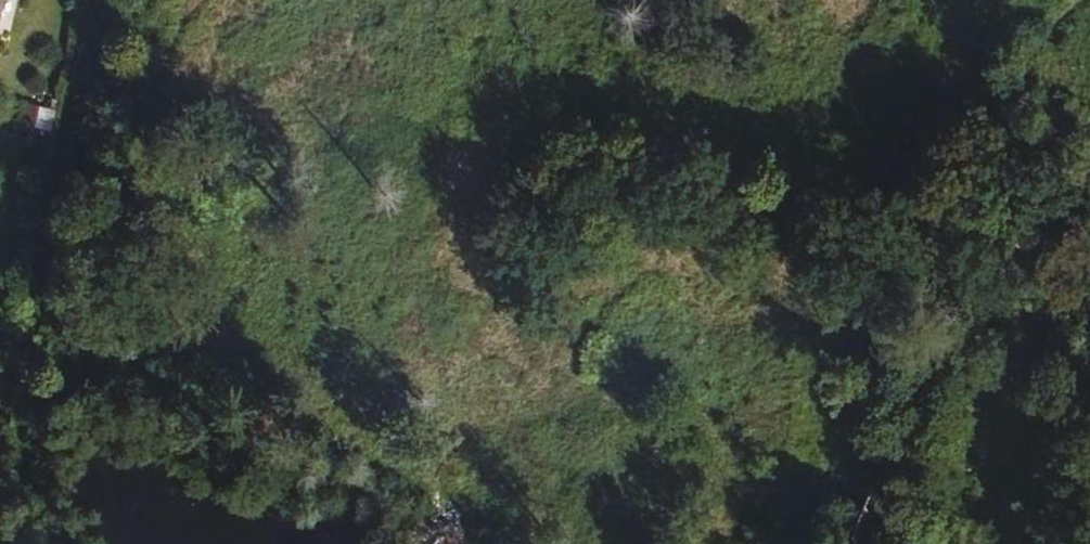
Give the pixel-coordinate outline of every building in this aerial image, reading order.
[(28,97),(24,112),(44,117),(48,102),(28,97)]
